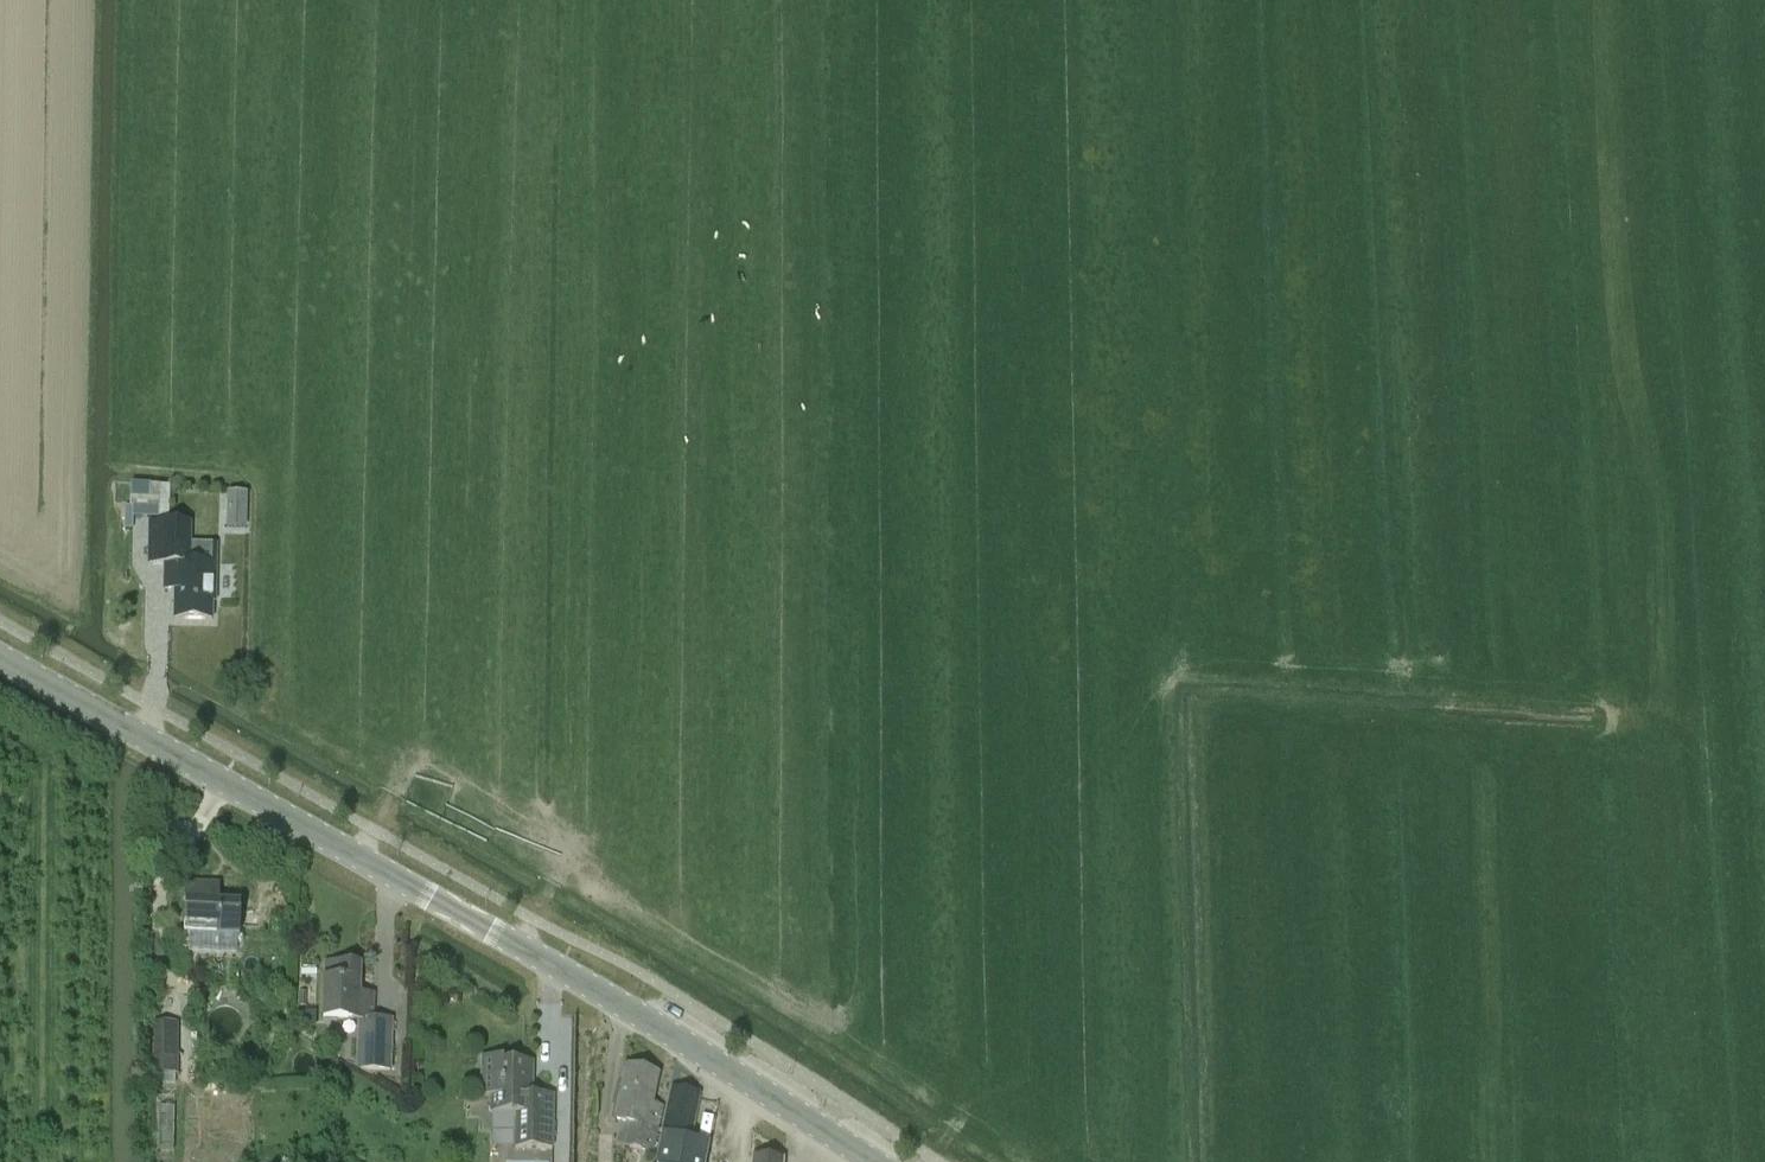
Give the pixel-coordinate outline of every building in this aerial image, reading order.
[(228,526),(252,528),(255,492),(231,490),(228,526)] [(214,566),(189,565),(190,523),(148,523),(146,565),(164,567),(164,590),(174,590),(173,620),(211,620),(211,602),(214,602),(214,566)] [(238,936),(240,902),(219,901),(219,886),(184,885),(182,934),(238,936)] [(390,1071),(391,1051),(393,1022),(371,1021),(372,996),(358,996),(359,967),(325,965),(323,1000),(338,1001),(337,1020),(357,1021),(355,1049),(355,1070),(390,1071)] [(173,1073),(176,1073),(176,1024),(154,1024),(153,1074),(155,1074),(155,1086),(173,1086),(173,1073)] [(482,1057),(480,1097),(491,1097),(490,1114),(515,1115),(514,1147),(550,1149),(552,1096),(531,1095),(532,1061),(502,1061),(502,1058),(482,1057)] [(628,1131),(626,1130),(621,1151),(648,1158),(660,1108),(648,1105),(656,1074),(627,1068),(613,1122),(629,1126),(628,1131)] [(704,1158),(685,1154),(697,1095),(671,1090),(657,1161),(703,1161),(704,1158)] [(749,1161),(782,1161),(782,1158),(774,1157),(772,1154),(767,1154),(761,1153),(758,1156),(750,1155),(749,1161)]
